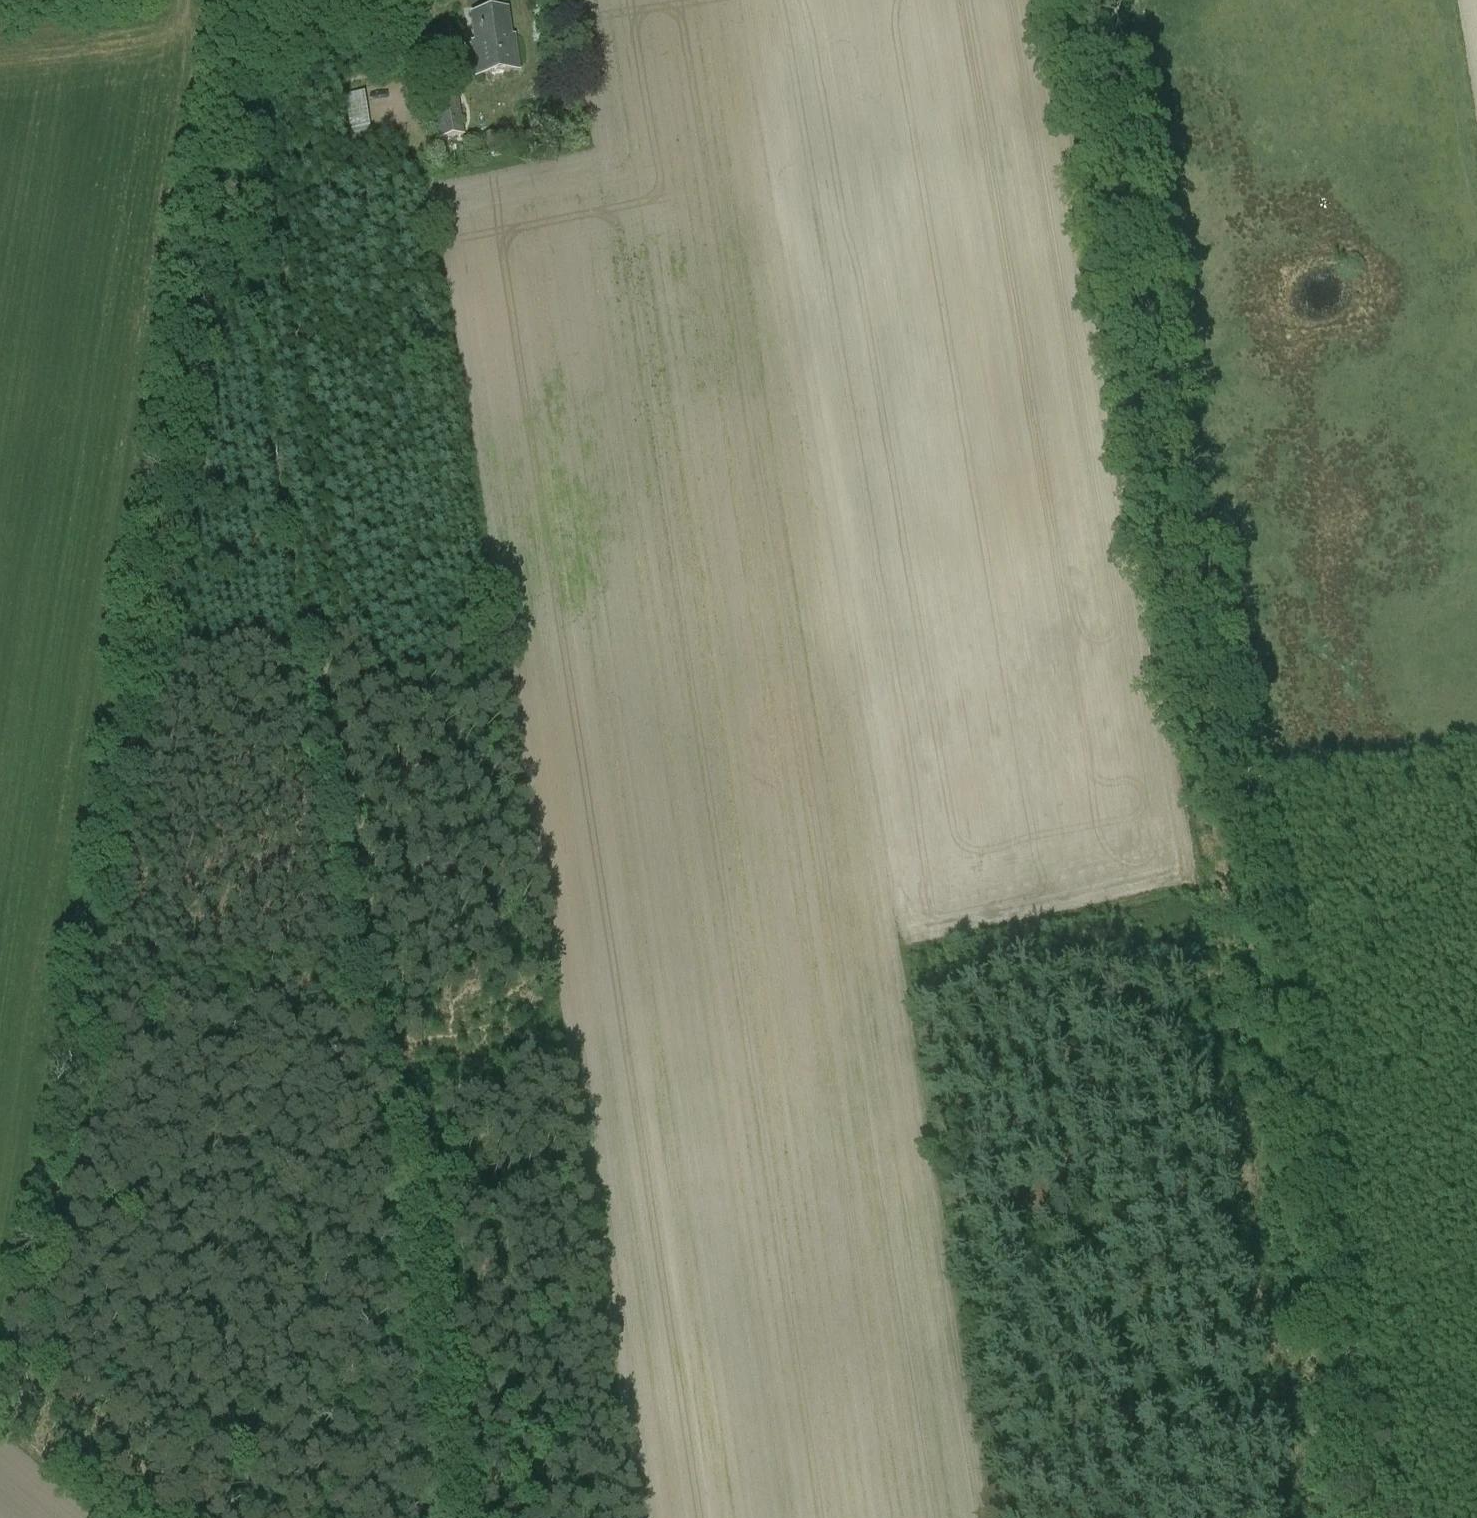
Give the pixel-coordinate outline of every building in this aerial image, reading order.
[(471,44),(476,78),(520,71),(515,37),(510,38),(505,11),(472,16),(476,43),(471,44)] [(433,96),(440,139),(465,135),(458,92),(433,96)]
